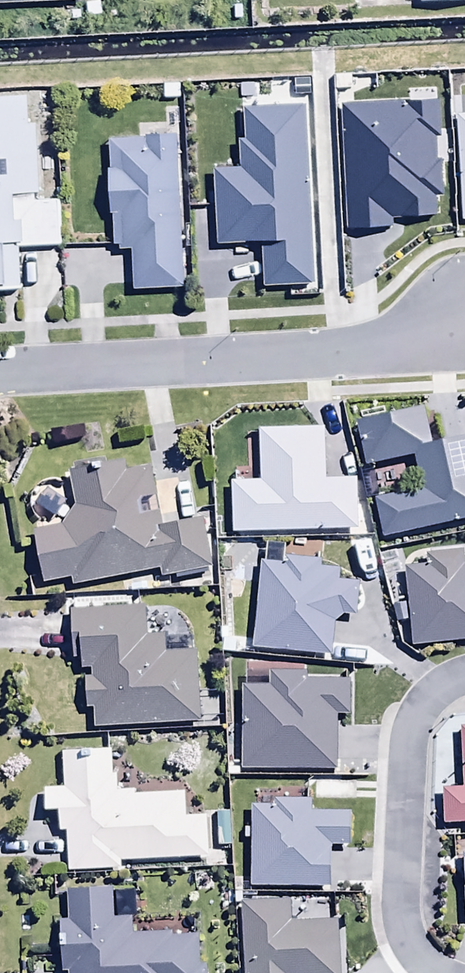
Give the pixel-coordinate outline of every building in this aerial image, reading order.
[(19,292),(18,250),(61,249),(59,201),(40,201),(38,129),(28,129),(27,99),(0,99),(0,293),(19,292)] [(139,140),(110,141),(111,169),(107,169),(108,214),(112,214),(113,248),(117,248),(118,252),(133,252),(134,290),(182,289),(178,128),(139,129),(139,140)] [(72,579),(74,587),(161,571),(162,580),(174,578),(174,580),(206,574),(205,569),(215,567),(206,520),(161,528),(149,467),(127,471),(125,461),(66,472),(73,508),(60,528),(36,533),(47,584),(72,579)] [(255,559),(247,651),(336,659),(338,643),(343,643),(345,623),(361,625),(365,580),(349,578),(350,569),(331,567),(332,554),(281,549),(280,561),(255,559)] [(406,570),(414,650),(464,645),(464,553),(427,557),(428,567),(406,570)] [(94,709),(95,727),(202,723),(199,654),(167,655),(166,637),(148,638),(147,608),(71,611),(73,661),(81,661),(82,672),(91,672),(91,678),(87,679),(88,709),(94,709)] [(242,688),(242,771),(336,771),(336,715),(347,715),(347,681),(307,681),(307,675),(270,675),(270,688),(242,688)] [(462,728),(462,790),(442,790),(442,823),(464,823),(464,728),(462,728)] [(113,753),(63,754),(64,789),(44,789),(45,812),(60,812),(61,832),(67,832),(67,873),(122,872),(122,864),(211,862),(211,821),(187,822),(186,794),(135,795),(135,792),(118,793),(118,777),(113,777),(113,753)] [(251,808),(251,829),(244,829),(244,841),(251,841),(251,889),(330,888),(330,847),(352,847),(352,812),(311,813),(311,800),(275,800),(275,808),(251,808)] [(232,813),(218,813),(218,847),(232,847),(232,813)] [(60,921),(62,972),(207,972),(207,964),(199,964),(198,937),(171,938),(171,934),(133,935),(133,918),(114,919),(113,889),(68,890),(69,921),(60,921)] [(240,902),(243,972),(341,972),(339,922),(330,922),(329,907),(294,909),(293,899),(240,902)]
